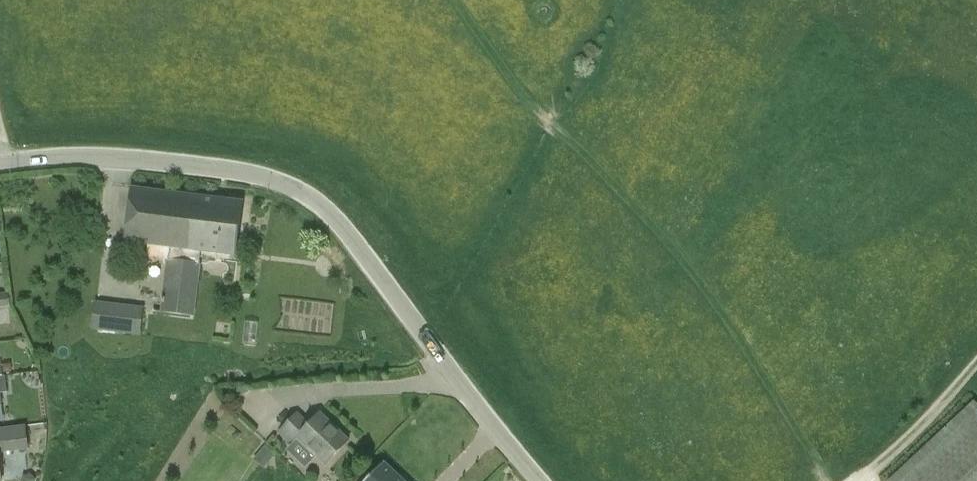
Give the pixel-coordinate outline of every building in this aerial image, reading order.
[(236,256),(243,201),(131,188),(124,242),(236,256)] [(168,251),(161,313),(195,316),(202,255),(168,251)] [(10,307),(9,293),(0,294),(0,308),(10,307)] [(144,308),(97,303),(94,331),(141,336),(144,308)] [(975,401),(890,480),(976,480),(976,403),(975,401)] [(349,441),(319,413),(309,424),(297,413),(279,432),(291,444),(296,438),(325,466),(349,441)] [(0,443),(0,454),(28,451),(25,425),(0,428),(0,435),(1,443),(0,443)] [(258,453),(268,462),(276,454),(265,444),(258,453)] [(383,462),(366,480),(403,480),(383,462)]
